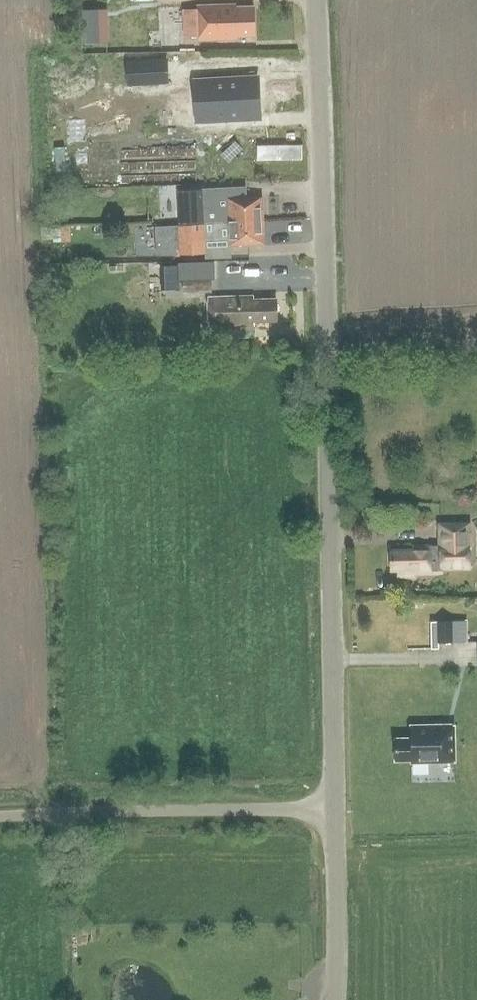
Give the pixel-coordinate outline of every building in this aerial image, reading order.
[(237,7),(237,5),(199,6),(200,40),(238,39),(238,36),(256,36),(255,7),(237,7)] [(108,9),(79,9),(80,43),(109,42),(108,9)] [(116,45),(148,46),(149,27),(117,26),(116,45)] [(167,59),(143,60),(144,84),(168,83),(167,59)] [(213,86),(196,87),(198,115),(215,114),(215,120),(243,118),(243,113),(260,112),(258,84),(241,85),(241,79),(213,81),(213,86)] [(302,159),(301,145),(258,145),(258,160),(302,159)] [(202,188),(177,190),(178,224),(189,223),(215,222),(264,220),(263,196),(248,197),(247,186),(202,188)] [(264,220),(215,222),(215,237),(230,237),(231,245),(265,243),(264,220)] [(203,225),(177,227),(179,253),(205,251),(203,225)] [(168,293),(212,292),(212,279),(184,280),(183,264),(167,265),(168,293)] [(255,299),(255,296),(208,297),(209,326),(255,325),(255,322),(278,321),(277,299),(255,299)] [(470,566),(469,523),(442,524),(442,546),(439,546),(439,543),(430,543),(430,542),(413,542),(413,546),(392,546),(392,569),(398,569),(398,578),(416,578),(415,573),(443,573),(443,567),(470,566)] [(467,621),(432,622),(432,649),(440,649),(439,642),(467,642),(467,621)] [(413,762),(455,762),(455,727),(413,727),(413,739),(395,739),(395,760),(413,760),(413,762)]
